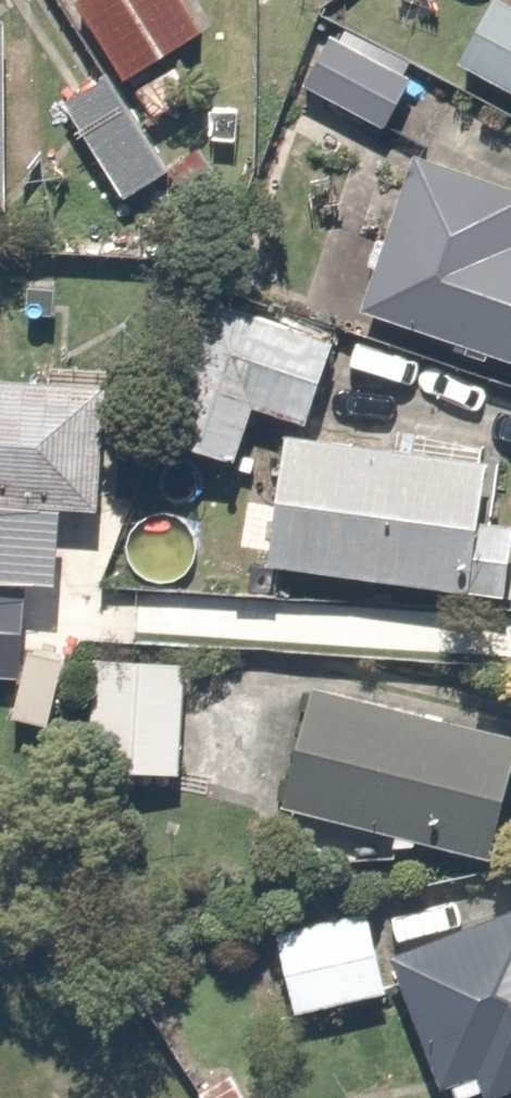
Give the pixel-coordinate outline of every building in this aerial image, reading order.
[(183,0),(85,0),(77,4),(121,85),(204,39),(183,0)] [(502,0),(483,0),(448,71),(510,102),(510,4),(502,0)] [(330,16),(290,83),(372,132),(412,64),(330,16)] [(105,76),(56,106),(119,206),(168,176),(105,76)] [(252,88),(212,87),(210,140),(250,141),(252,88)] [(411,153),(350,312),(510,375),(510,192),(411,153)] [(313,428),(342,340),(214,298),(163,452),(236,476),(258,410),(313,428)] [(105,522),(117,386),(0,376),(0,512),(105,522)] [(506,463),(281,434),(264,571),(507,601),(510,569),(510,531),(497,529),(506,463)] [(0,588),(0,682),(24,684),(30,590),(0,588)] [(184,776),(189,663),(99,659),(94,772),(184,776)] [(310,684),(277,815),(486,867),(510,767),(510,734),(310,684)] [(379,910),(273,923),(285,1019),(392,1006),(379,910)] [(402,956),(455,1097),(510,1097),(510,915),(402,956)]
